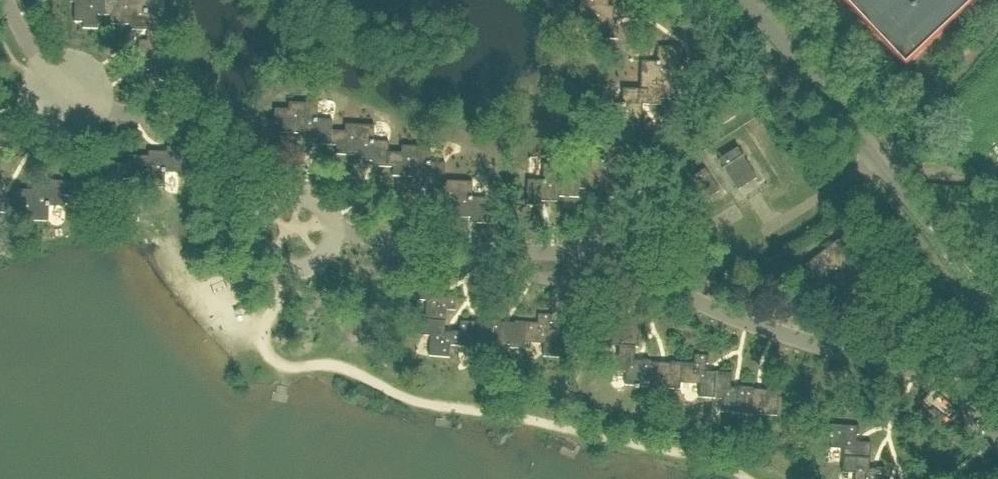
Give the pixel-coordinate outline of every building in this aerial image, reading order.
[(70,2),(75,3),(74,22),(83,22),(83,29),(98,29),(98,15),(111,16),(110,24),(130,25),(130,30),(148,31),(147,41),(138,41),(138,60),(133,60),(132,78),(127,78),(127,93),(152,94),(153,78),(168,79),(169,49),(162,49),(163,11),(148,10),(148,0),(119,0),(119,1),(106,1),(106,0),(70,0),(70,2)] [(578,23),(593,23),(593,38),(618,39),(618,24),(613,24),(614,6),(609,6),(609,0),(578,0),(578,23)] [(977,0),(841,0),(905,68),(977,0)] [(683,48),(658,47),(657,62),(642,61),(641,90),(623,89),(622,104),(607,103),(606,133),(613,133),(612,146),(602,145),(601,161),(586,160),(585,174),(572,174),(572,167),(544,165),(543,181),(528,180),(526,206),(541,206),(541,201),(559,202),(559,197),(578,198),(579,189),(591,190),(590,203),(605,204),(605,198),(614,198),(615,179),(620,179),(621,161),(626,161),(627,141),(636,142),(637,122),(642,122),(643,105),(662,106),(662,99),(671,100),(672,80),(677,80),(678,63),(683,63),(683,48)] [(318,105),(289,104),(289,111),(275,111),(274,126),(281,126),(280,134),(300,135),(299,140),(317,141),(317,146),(337,146),(336,155),(356,156),(355,161),(373,162),(373,167),(393,168),(392,177),(412,178),(412,183),(430,184),(428,203),(435,203),(434,212),(454,213),(454,218),(471,219),(471,224),(486,224),(487,199),(472,198),(473,183),(445,182),(446,164),(430,164),(431,148),(402,147),(401,154),(389,153),(389,143),(374,142),(375,126),(346,125),(345,132),(332,131),(333,121),(318,120),(318,105)] [(718,129),(736,116),(730,107),(712,121),(718,129)] [(21,214),(21,221),(51,222),(51,207),(66,207),(66,197),(79,197),(79,204),(108,205),(108,190),(124,190),(124,180),(137,180),(136,187),(166,188),(166,173),(181,173),(182,147),(167,147),(167,152),(149,152),(149,157),(129,156),(129,165),(109,164),(109,169),(91,169),(91,174),(72,173),(72,182),(52,181),(51,186),(34,186),(34,191),(14,190),(14,199),(4,199),(4,181),(0,181),(0,214),(21,214)] [(719,161),(738,191),(757,178),(738,149),(719,161)] [(694,175),(709,198),(720,191),(705,168),(694,175)] [(868,278),(840,239),(801,267),(811,282),(820,275),(837,299),(868,278)] [(442,288),(416,285),(414,302),(427,303),(425,322),(419,321),(417,337),(430,339),(428,358),(449,360),(450,348),(491,351),(491,349),(523,351),(524,345),(542,346),(541,359),(557,360),(559,333),(547,333),(548,326),(551,326),(552,318),(537,317),(537,325),(514,324),(513,327),(502,326),(502,323),(492,322),(492,324),(481,323),(481,326),(459,325),(459,331),(452,331),(452,334),(445,333),(446,313),(455,314),(457,297),(449,296),(448,298),(441,298),(442,288)] [(618,320),(607,319),(604,345),(618,347),(616,372),(624,373),(623,385),(634,386),(634,387),(638,388),(638,387),(679,390),(680,384),(699,385),(698,398),(721,400),(720,412),(731,413),(731,414),(736,415),(736,413),(777,417),(779,390),(767,389),(767,392),(755,391),(756,388),(738,387),(738,390),(730,389),(732,374),(704,372),(705,365),(708,365),(708,357),(694,355),(693,364),(670,362),(669,365),(649,363),(649,361),(640,360),(640,363),(633,362),(634,348),(639,348),(641,322),(629,321),(629,324),(617,323),(618,320)] [(832,426),(832,433),(831,433),(830,438),(831,438),(831,449),(844,450),(842,473),(855,474),(854,478),(884,478),(885,466),(877,466),(877,468),(869,468),(871,444),(855,443),(856,436),(859,436),(859,428),(832,426)]
